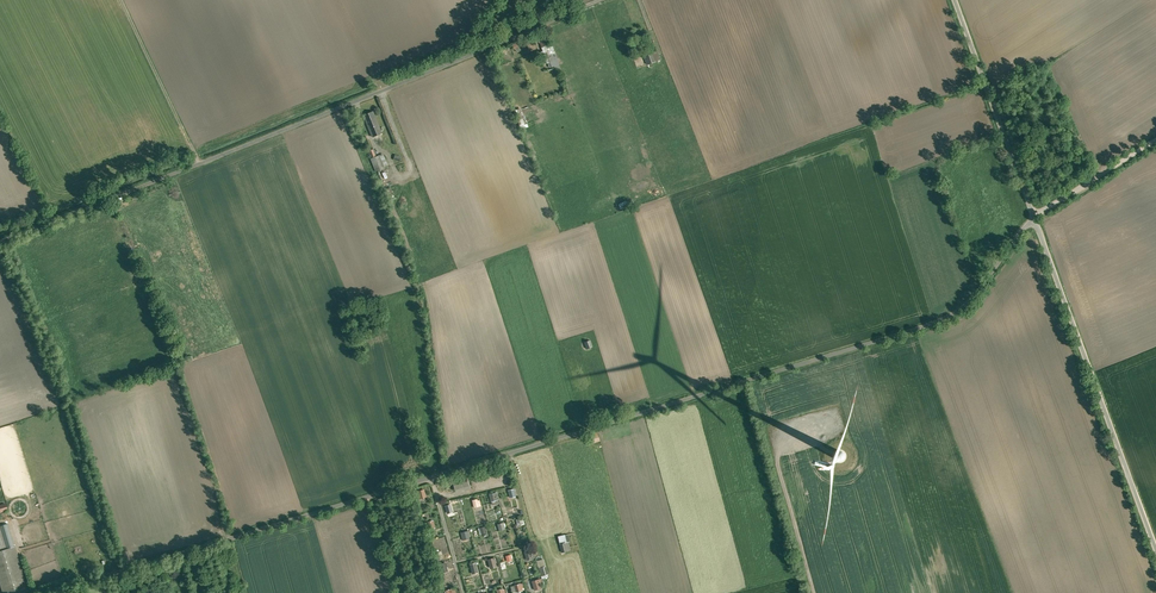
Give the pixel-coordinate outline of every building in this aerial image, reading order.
[(545,37),(539,40),(542,47),(548,44),(545,37)] [(549,68),(559,64),(551,44),(541,48),(543,53),(540,55),(544,64),(547,63),(549,68)] [(651,53),(644,56),(647,64),(654,61),(651,53)] [(517,120),(525,117),(521,108),(514,111),(517,120)] [(373,111),(364,115),(373,137),(382,133),(373,111)] [(518,120),(521,130),(528,127),(525,118),(518,120)] [(380,155),(385,167),(388,166),(383,154),(380,155)] [(376,157),(371,159),(376,171),(385,167),(380,155),(376,157)] [(383,190),(385,198),(393,196),(391,188),(383,190)] [(586,349),(593,347),(591,340),(584,342),(586,349)] [(787,398),(773,399),(774,413),(788,412),(787,398)] [(832,424),(830,423),(829,424),(824,420),(817,428),(824,434),(832,424)] [(778,441),(793,436),(792,433),(777,438),(778,441)] [(591,436),(593,442),(600,440),(598,434),(591,436)] [(8,523),(0,526),(0,581),(4,592),(10,592),(28,588),(8,523)] [(565,535),(558,536),(560,544),(565,543),(566,543),(565,535)] [(491,544),(481,546),(482,553),(492,551),(491,544)] [(530,550),(525,551),(527,558),(531,556),(531,557),(532,557),(532,558),(535,558),(533,552),(531,553),(530,550)] [(537,561),(539,568),(546,566),(544,559),(537,561)] [(546,566),(539,568),(541,576),(548,574),(546,566)] [(538,579),(533,581),(535,588),(540,586),(539,582),(541,581),(540,579),(538,580),(538,579)]
